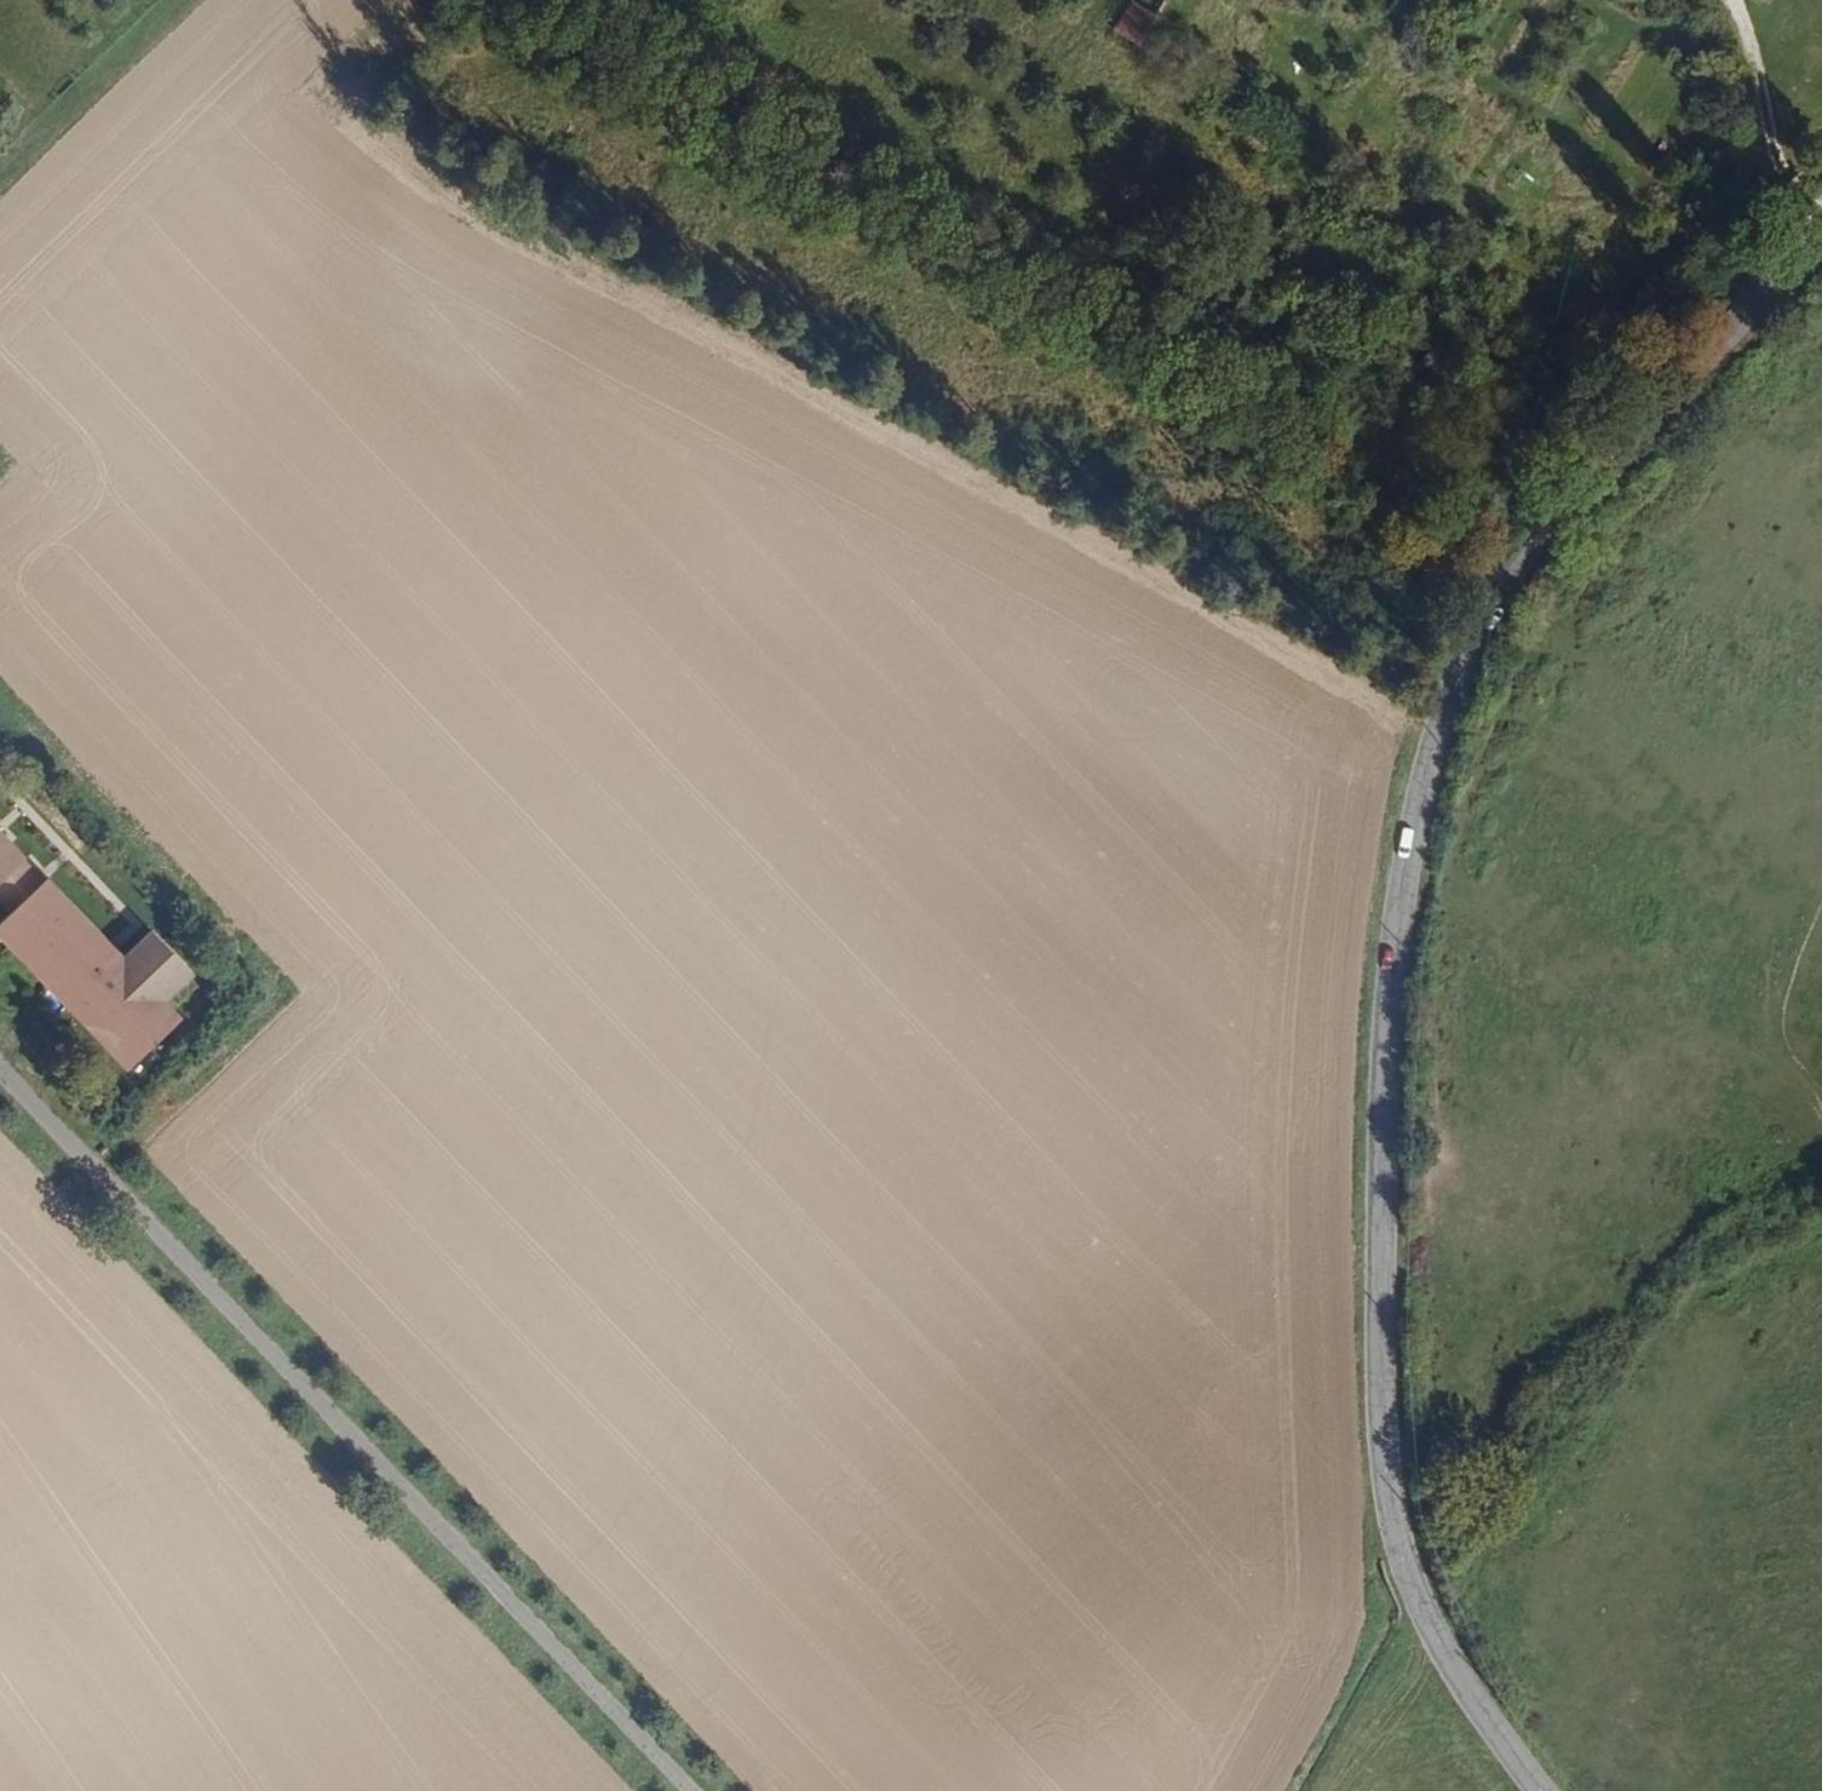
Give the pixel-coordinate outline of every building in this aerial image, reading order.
[(1116,31),(1146,45),(1162,12),(1137,0),(1131,0),(1116,31)] [(0,816),(0,894),(22,916),(4,933),(135,1070),(190,1017),(175,1002),(206,973),(160,925),(131,952),(0,816)]
